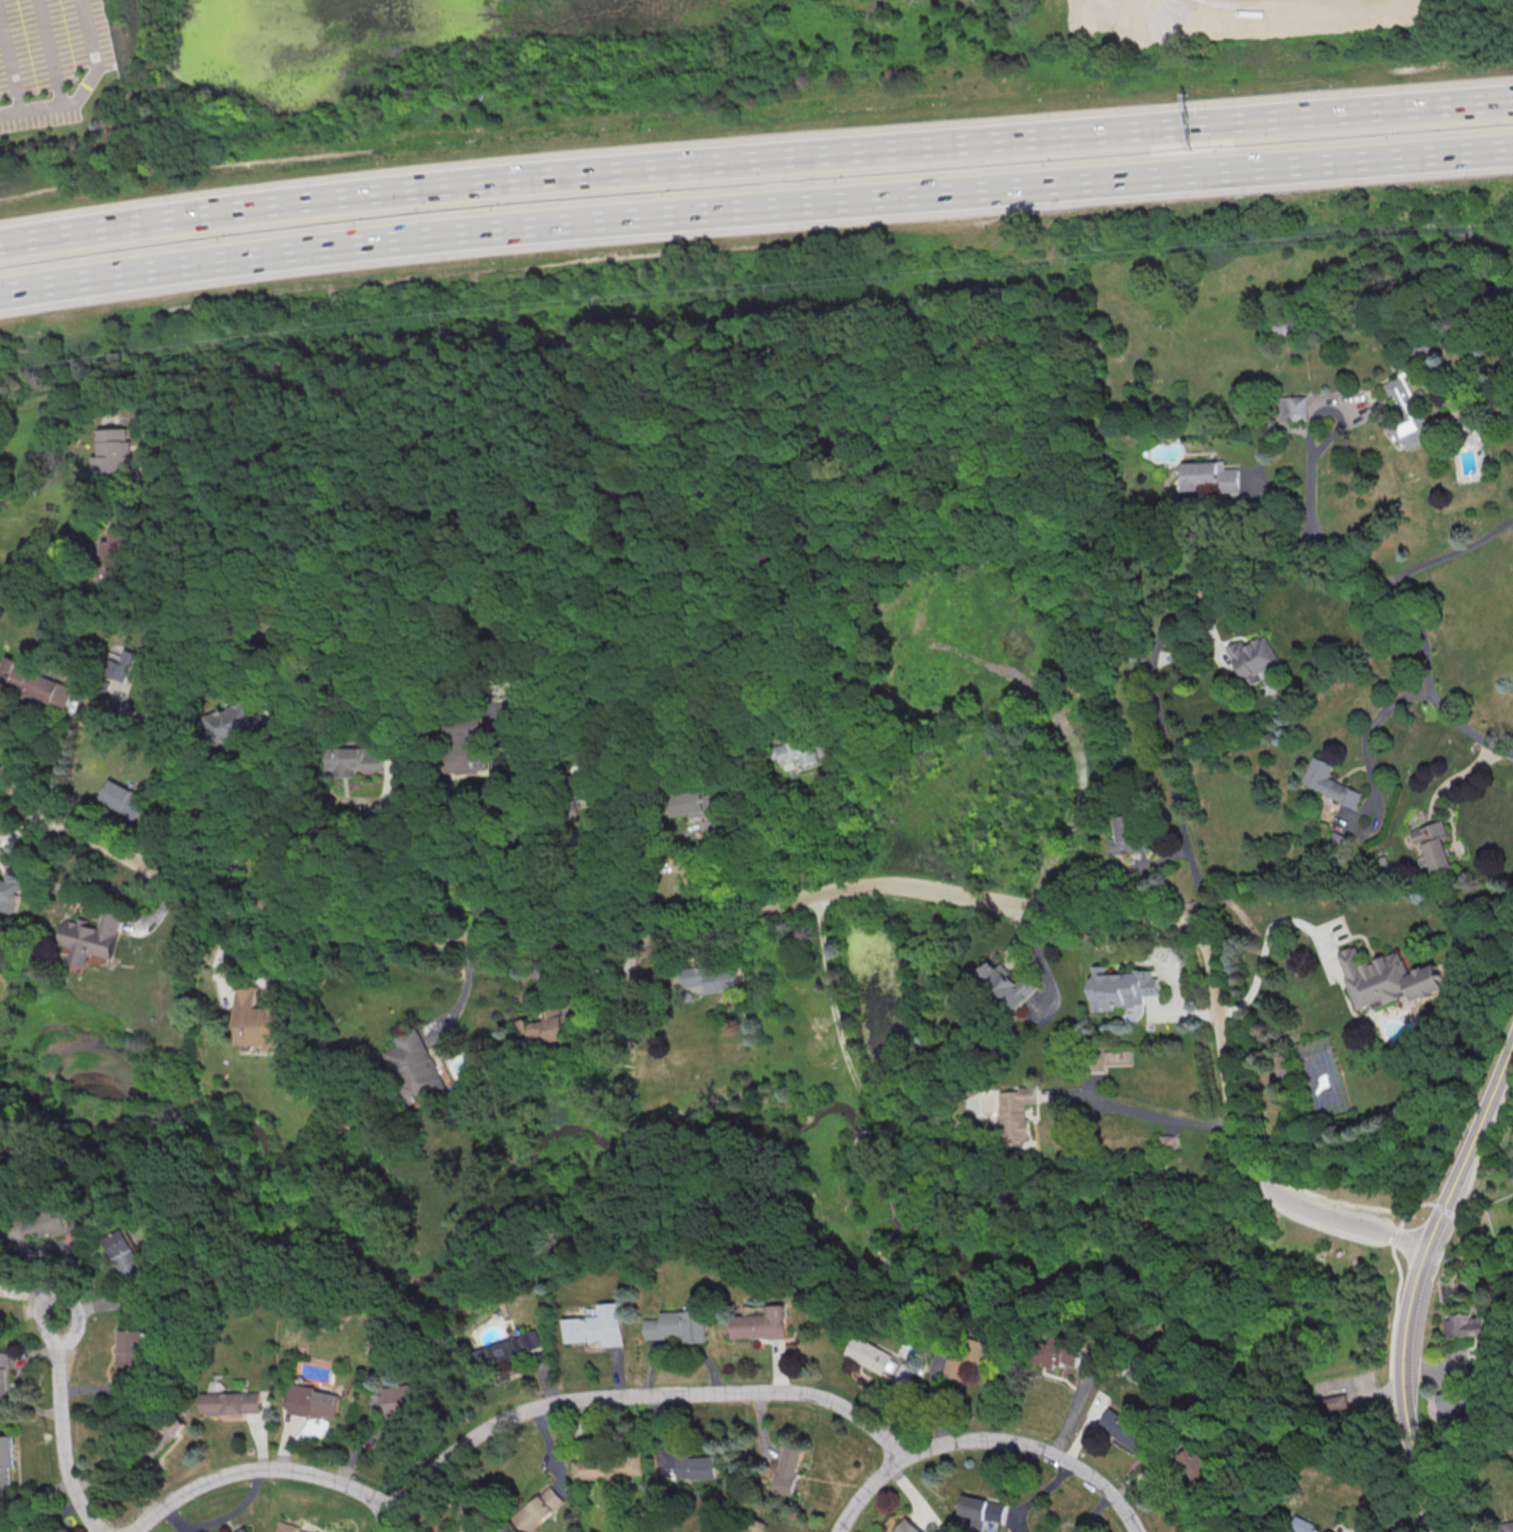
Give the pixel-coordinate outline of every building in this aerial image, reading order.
[(1385,382),(1385,387),(1390,400),(1396,400),(1398,403),(1398,414),(1400,418),(1400,439),(1404,439),(1408,449),(1428,441),(1428,440),(1421,425),(1425,416),(1424,391),(1424,390),(1412,391),(1404,374),(1385,382)] [(1282,421),(1309,420),(1308,396),(1282,397),(1282,421)] [(134,475),(133,439),(130,439),(129,427),(99,428),(100,456),(93,456),(94,476),(134,475)] [(1239,491),(1239,468),(1224,468),(1224,461),(1182,462),(1183,492),(1239,491)] [(1228,645),(1242,678),(1279,663),(1267,635),(1245,644),(1243,639),(1228,645)] [(75,683),(5,656),(0,669),(0,684),(65,710),(75,683)] [(255,727),(238,696),(204,715),(221,746),(255,727)] [(449,777),(483,775),(480,726),(446,728),(449,777)] [(819,760),(811,734),(775,746),(784,772),(819,760)] [(1361,792),(1327,777),(1334,763),(1315,755),(1302,783),(1354,807),(1361,792)] [(135,819),(146,796),(109,779),(98,802),(135,819)] [(678,793),(679,812),(721,811),(721,791),(678,793)] [(1138,816),(1114,818),(1115,839),(1110,839),(1111,853),(1140,852),(1138,816)] [(1444,838),(1448,836),(1443,820),(1410,830),(1415,846),(1422,844),(1431,873),(1453,867),(1444,838)] [(0,903),(0,905),(0,910),(15,913),(21,875),(5,872),(4,878),(0,878),(0,903)] [(98,928),(63,919),(55,956),(86,963),(88,954),(110,959),(121,913),(102,909),(98,928)] [(1338,952),(1356,1009),(1372,1004),(1373,1007),(1411,995),(1413,1001),(1448,990),(1440,963),(1407,973),(1401,951),(1361,964),(1356,946),(1338,952)] [(1039,987),(1033,981),(1027,986),(1003,963),(999,967),(992,960),(979,974),(1016,1011),(1039,987)] [(705,992),(737,989),(734,963),(681,969),(683,987),(704,984),(705,992)] [(1096,1012),(1117,1010),(1117,1006),(1128,1005),(1128,1017),(1146,1015),(1144,996),(1162,994),(1160,977),(1154,977),(1154,970),(1108,973),(1108,965),(1093,966),(1096,1012)] [(277,1048),(277,1003),(254,1003),(254,986),(236,986),(236,1048),(277,1048)] [(569,1037),(564,1014),(528,1022),(527,1018),(521,1019),(526,1042),(546,1037),(547,1042),(569,1037)] [(450,1090),(416,1030),(395,1042),(397,1045),(384,1052),(416,1109),(450,1090)] [(1004,1091),(1005,1138),(1033,1137),(1033,1118),(1028,1118),(1028,1103),(1039,1103),(1039,1087),(1023,1087),(1023,1091),(1004,1091)] [(1177,1149),(1176,1134),(1161,1135),(1161,1149),(1177,1149)] [(40,1220),(42,1225),(48,1222),(55,1240),(82,1229),(74,1207),(40,1220)] [(104,1238),(124,1278),(145,1267),(125,1227),(104,1238)] [(627,1345),(625,1302),(604,1303),(605,1316),(570,1318),(571,1342),(606,1341),(607,1346),(627,1345)] [(733,1338),(788,1338),(788,1303),(768,1303),(768,1314),(732,1315),(733,1338)] [(708,1311),(663,1311),(664,1319),(647,1319),(648,1339),(686,1338),(686,1343),(709,1342),(708,1311)] [(118,1367),(143,1367),(144,1329),(119,1329),(118,1367)] [(549,1349),(543,1330),(475,1351),(481,1370),(549,1349)] [(883,1375),(896,1353),(858,1331),(845,1353),(883,1375)] [(1039,1363),(1062,1371),(1061,1373),(1077,1379),(1088,1346),(1051,1332),(1039,1363)] [(947,1378),(968,1381),(971,1357),(951,1354),(947,1378)] [(910,1387),(917,1368),(903,1363),(896,1382),(910,1387)] [(388,1417),(425,1412),(421,1383),(384,1389),(388,1417)] [(290,1412),(338,1420),(342,1393),(294,1384),(290,1412)] [(201,1393),(201,1415),(261,1413),(260,1392),(201,1393)] [(1441,1416),(1467,1415),(1467,1392),(1440,1393),(1441,1416)] [(1350,1405),(1348,1393),(1322,1399),(1324,1411),(1350,1405)] [(1139,1451),(1151,1433),(1111,1408),(1099,1426),(1139,1451)] [(0,1436),(0,1467),(15,1466),(13,1435),(0,1436)] [(796,1495),(804,1449),(785,1446),(776,1491),(796,1495)] [(679,1479),(718,1478),(717,1456),(692,1457),(692,1448),(678,1449),(679,1479)] [(588,1460),(626,1457),(626,1454),(643,1452),(645,1476),(625,1477),(626,1482),(607,1484),(607,1478),(575,1480),(574,1462),(588,1461),(588,1460)] [(552,1486),(512,1517),(524,1531),(529,1531),(566,1503),(552,1486)] [(1007,1504),(964,1495),(960,1515),(973,1518),(971,1527),(983,1529),(985,1519),(1003,1523),(1007,1504)] [(908,1518),(924,1531),(896,1531),(908,1518)] [(1317,1520),(1295,1519),(1294,1531),(1316,1531),(1317,1520)] [(1498,1522),(1499,1531),(1512,1531),(1512,1520),(1498,1522)] [(280,1523),(278,1531),(317,1531),(280,1523)]
